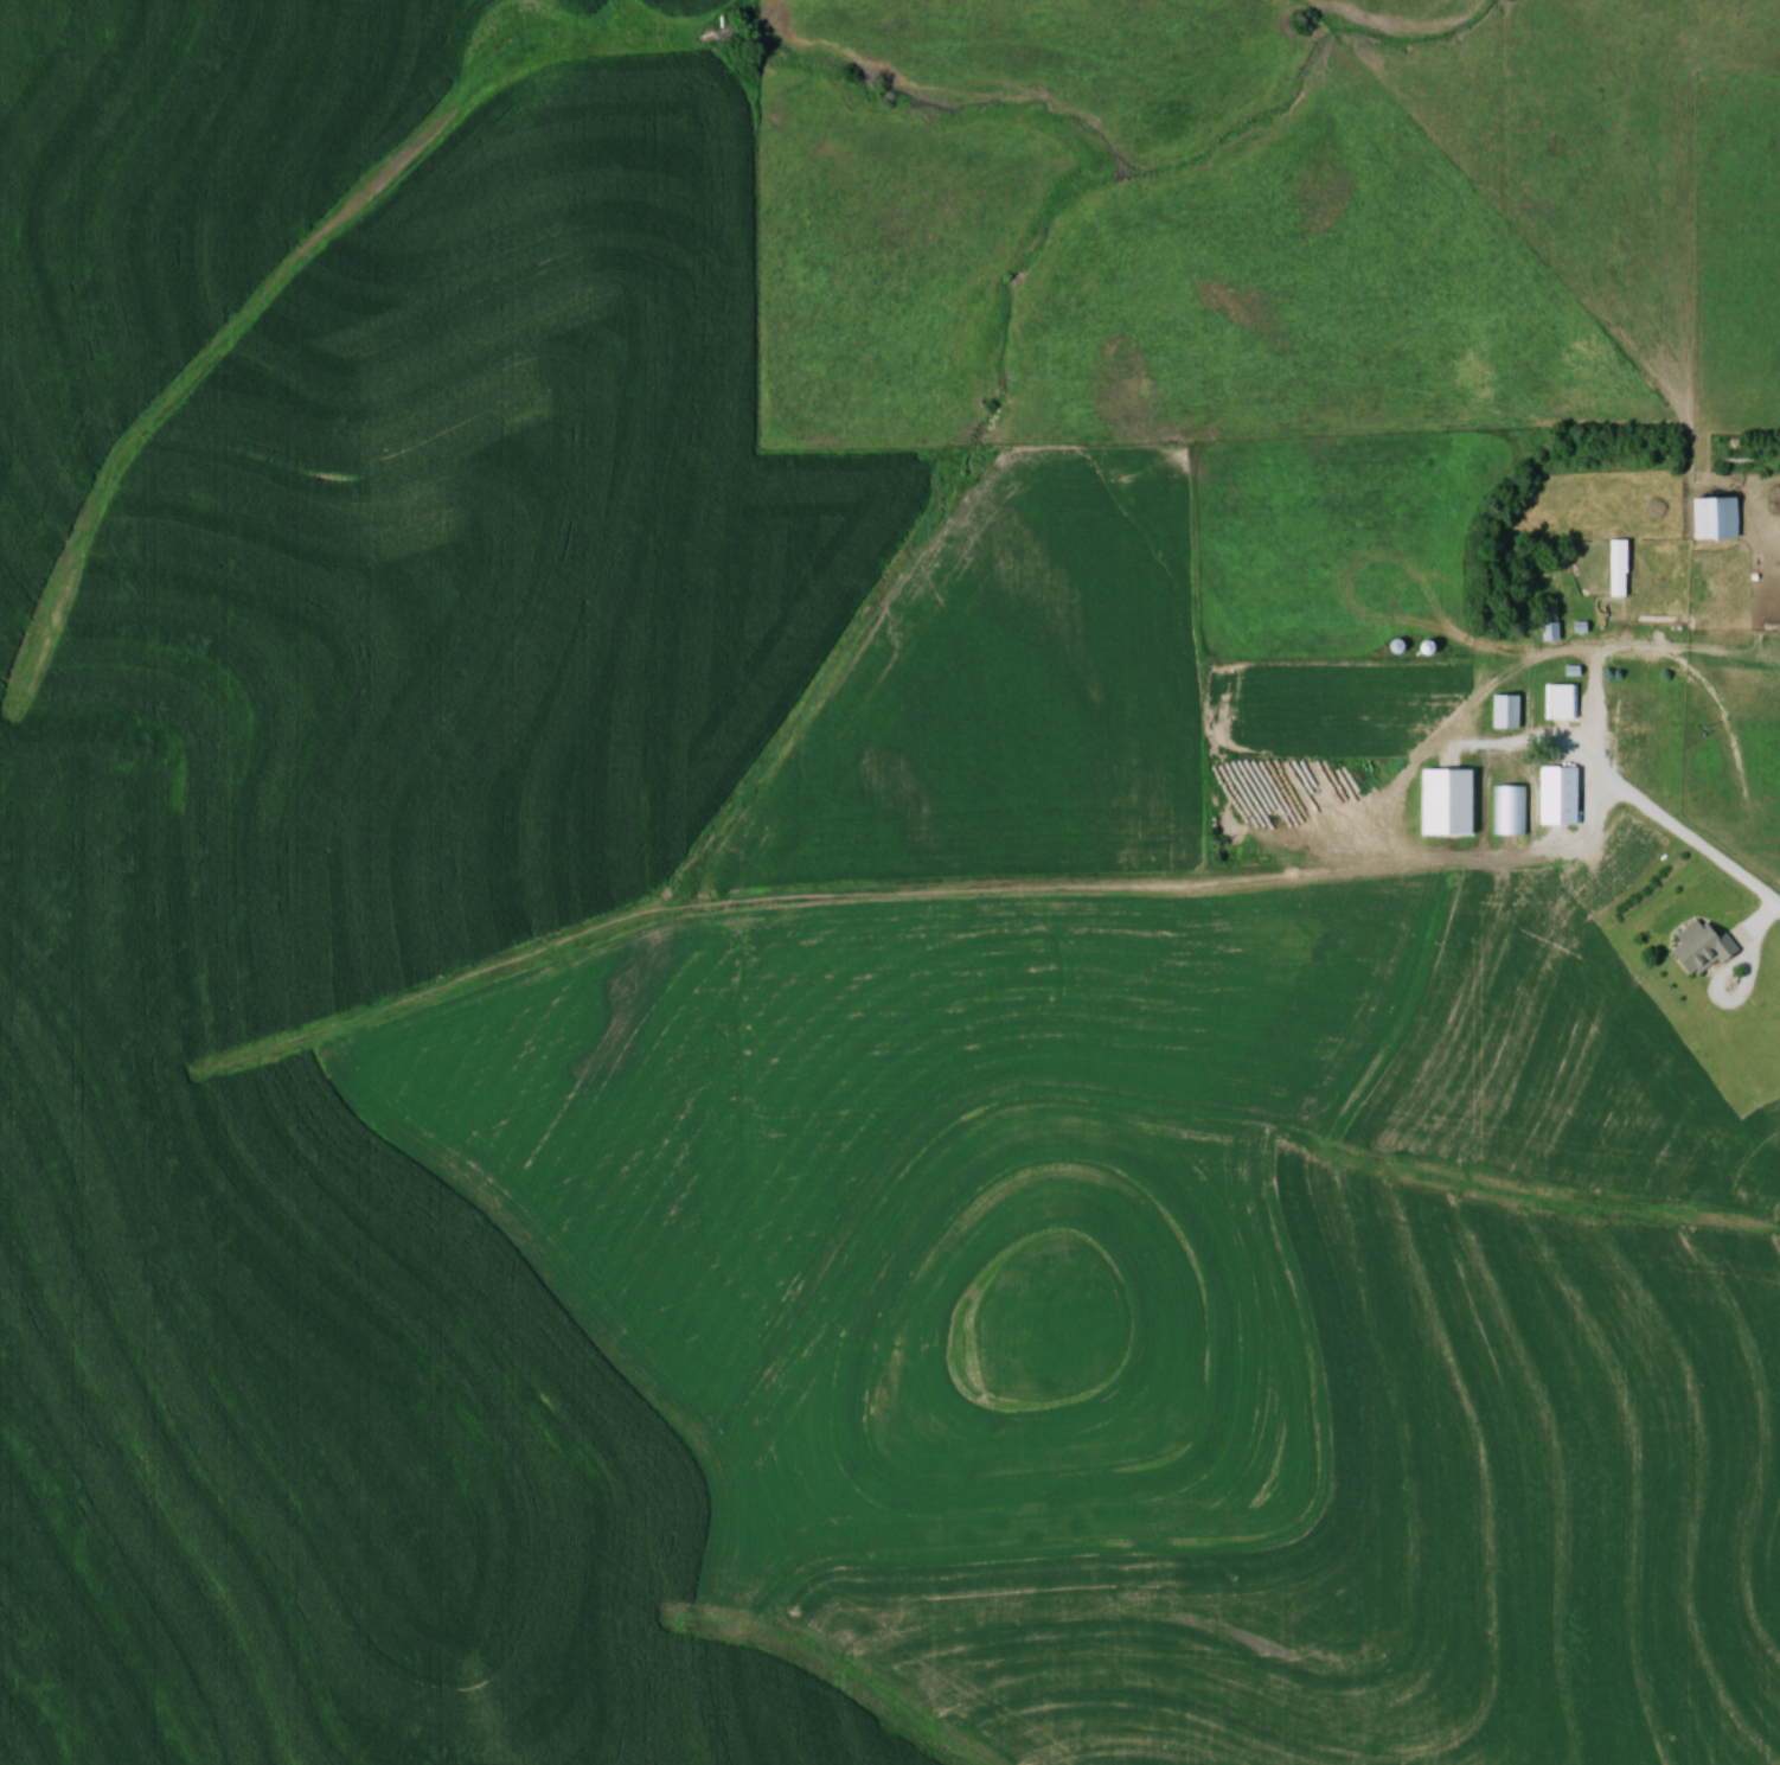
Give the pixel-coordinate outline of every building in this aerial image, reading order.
[(1742,498),(1696,498),(1696,538),(1742,538),(1742,498)] [(1631,538),(1612,538),(1612,596),(1631,596),(1631,538)] [(1545,720),(1579,720),(1579,684),(1545,684),(1545,720)] [(1523,728),(1523,695),(1494,695),(1494,728),(1523,728)] [(1545,825),(1582,825),(1582,767),(1545,767),(1545,825)] [(1494,835),(1528,835),(1528,786),(1494,786),(1494,835)] [(1677,936),(1682,943),(1675,949),(1697,976),(1723,955),(1729,963),(1742,952),(1715,919),(1707,926),(1700,918),(1677,936)]
